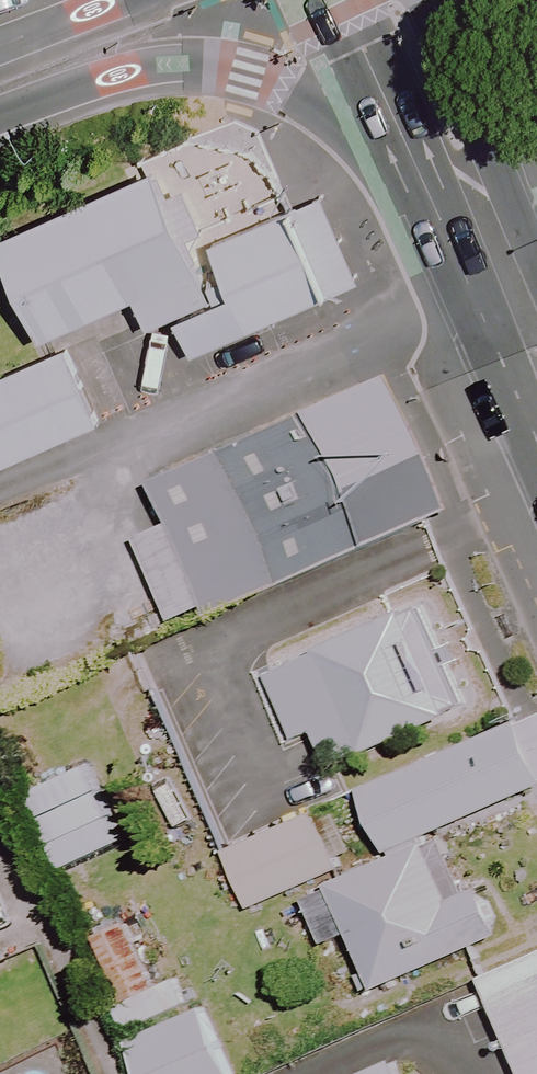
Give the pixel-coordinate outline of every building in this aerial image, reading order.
[(0,238),(0,258),(35,341),(130,302),(142,330),(169,319),(184,356),(321,298),(252,133),(0,238)] [(88,355),(0,395),(0,456),(8,475),(120,424),(88,355)] [(205,618),(233,607),(237,618),(448,528),(389,392),(179,481),(200,531),(173,542),(205,618)] [(468,588),(305,655),(354,773),(516,706),(468,588)] [(393,789),(420,855),(536,807),(536,731),(393,789)] [(334,872),(309,816),(221,854),(246,911),(334,872)] [(474,839),(361,885),(404,989),(516,944),(474,839)] [(72,938),(102,1011),(163,986),(133,913),(72,938)] [(518,1073),(536,1073),(536,961),(478,989),(518,1073)] [(102,1011),(128,1073),(233,1073),(192,974),(163,986),(102,1011)] [(396,1063),(370,1073),(401,1073),(396,1063)]
